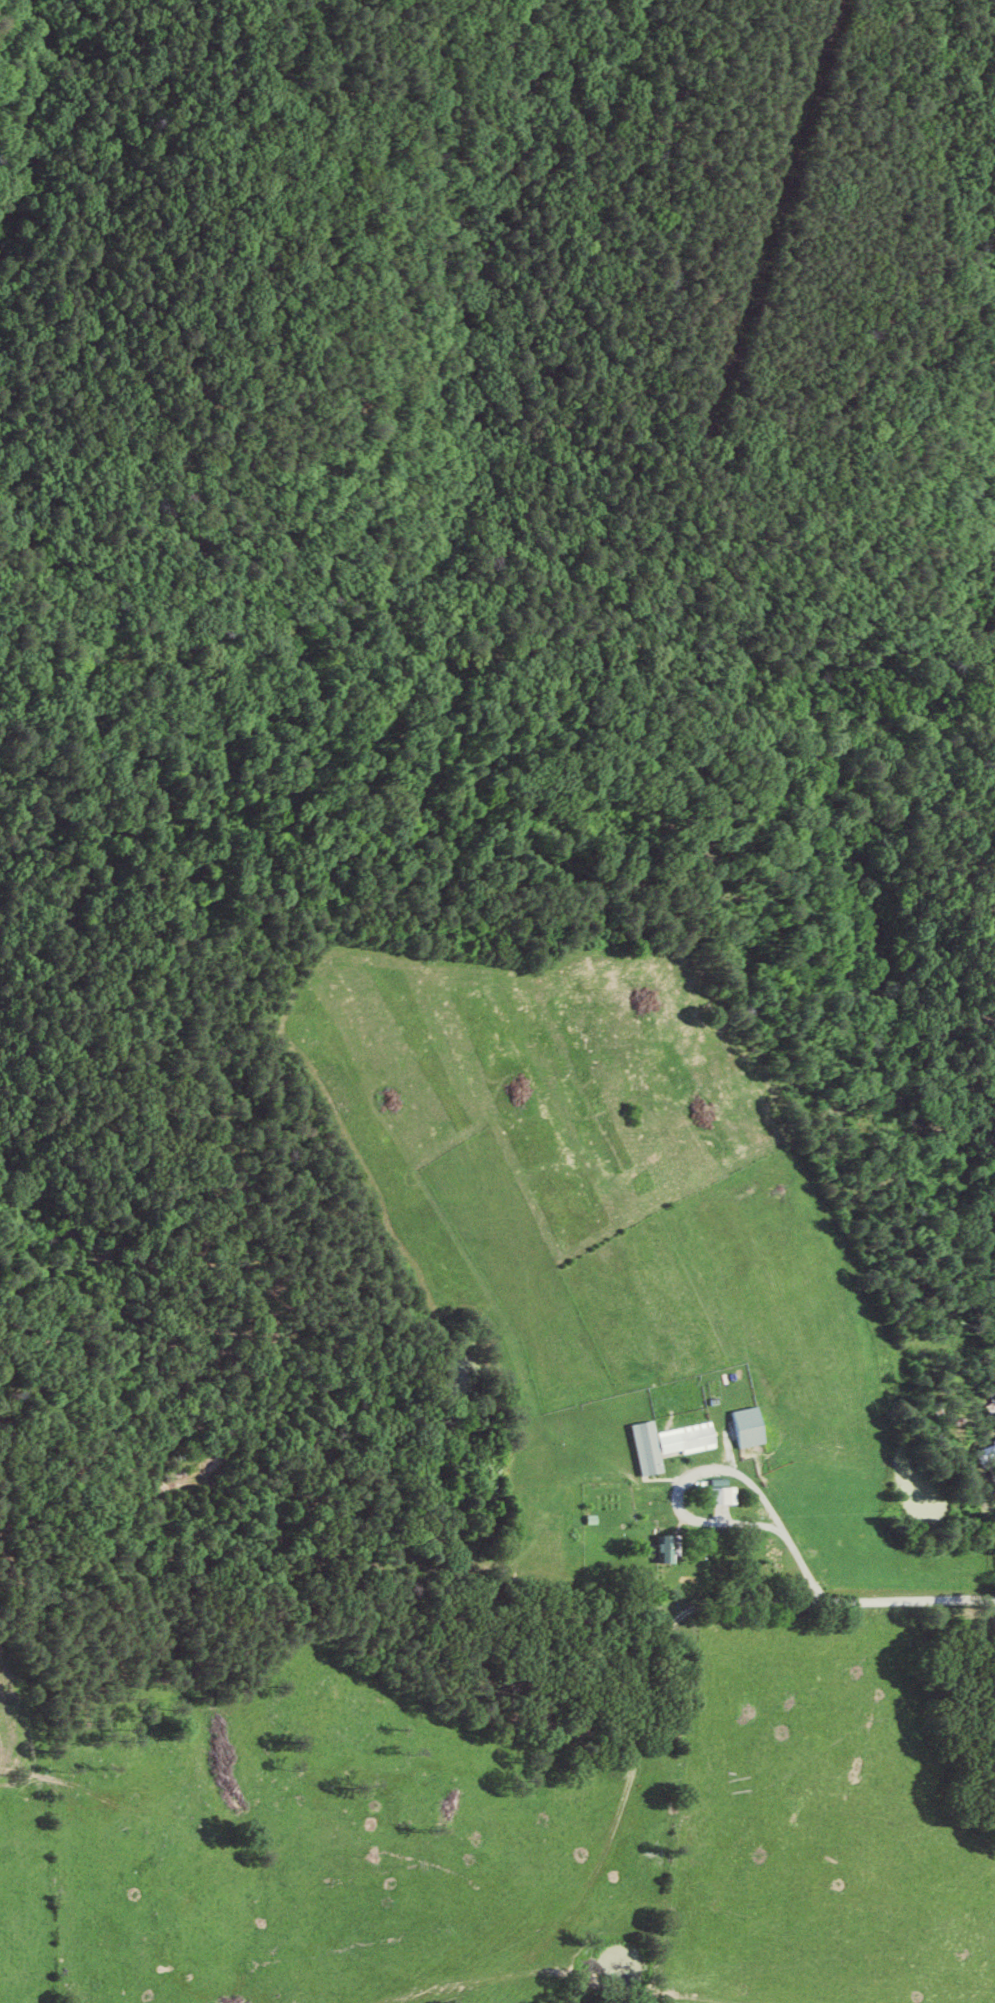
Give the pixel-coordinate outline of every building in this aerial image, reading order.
[(736,1410),(743,1447),(769,1441),(761,1405),(736,1410)] [(635,1423),(646,1475),(669,1471),(659,1418),(635,1423)] [(662,1431),(667,1455),(720,1444),(715,1420),(662,1431)] [(710,1487),(711,1504),(742,1503),(741,1485),(710,1487)] [(663,1563),(682,1562),(682,1534),(663,1534),(663,1563)]
